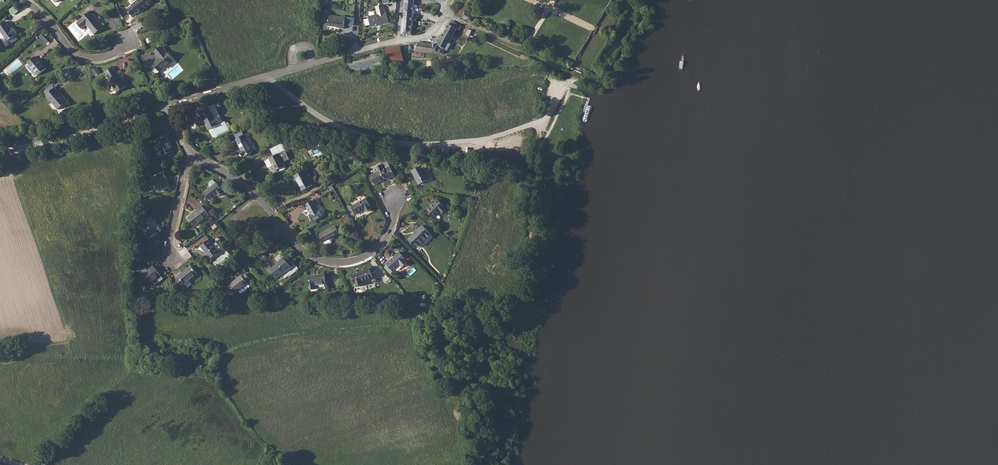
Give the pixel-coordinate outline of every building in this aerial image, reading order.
[(127,9),(132,16),(137,13),(137,14),(144,8),(144,9),(152,2),(150,0),(137,0),(131,5),(131,6),(127,9)] [(403,21),(413,21),(414,0),(405,0),(404,5),(403,21)] [(377,15),(368,17),(368,19),(364,21),(366,27),(370,26),(371,28),(389,23),(385,12),(384,12),(382,5),(375,7),(377,15)] [(102,28),(98,23),(99,22),(93,14),(92,15),(89,12),(76,22),(81,29),(86,25),(94,34),(102,28)] [(463,14),(462,17),(471,22),(474,16),(465,12),(463,14)] [(330,15),(329,26),(340,27),(340,28),(344,29),(346,16),(341,16),(330,15)] [(403,21),(402,35),(411,35),(413,21),(403,21)] [(8,41),(14,36),(15,36),(15,35),(17,34),(12,28),(10,29),(5,22),(0,25),(0,31),(7,41),(8,41)] [(457,28),(455,27),(449,23),(440,39),(437,37),(434,41),(435,42),(434,44),(432,44),(417,42),(414,45),(409,45),(409,50),(414,51),(436,54),(437,53),(442,54),(448,44),(453,46),(457,39),(452,37),(457,28)] [(47,44),(50,41),(42,34),(39,37),(47,44)] [(402,45),(386,48),(389,65),(405,63),(402,45)] [(160,58),(153,64),(160,72),(174,61),(167,53),(166,53),(160,46),(154,52),(160,58)] [(35,56),(27,63),(38,75),(46,68),(38,59),(37,59),(35,56)] [(568,60),(565,66),(568,67),(571,69),(571,68),(574,63),(569,61),(568,60)] [(112,67),(105,72),(110,79),(109,80),(117,93),(126,87),(118,74),(117,74),(112,67)] [(52,84),(43,92),(58,110),(67,102),(63,97),(62,98),(60,95),(52,84)] [(207,108),(199,112),(201,117),(202,117),(208,130),(219,125),(218,124),(223,122),(214,106),(209,108),(209,107),(207,108)] [(244,134),(236,138),(238,143),(237,143),(241,150),(240,151),(243,156),(244,156),(253,152),(244,134)] [(164,138),(156,142),(163,155),(172,151),(166,137),(164,138)] [(281,152),(269,158),(276,171),(285,166),(282,160),(284,158),(281,152)] [(378,171),(370,175),(375,185),(388,178),(389,179),(395,175),(388,162),(382,165),(382,164),(376,167),(378,171)] [(421,165),(412,171),(419,185),(429,179),(421,165)] [(305,170),(294,175),(302,191),(313,185),(305,170)] [(161,173),(152,178),(159,192),(170,186),(168,182),(167,183),(165,180),(166,179),(163,173),(162,174),(161,173)] [(210,201),(216,197),(215,196),(217,194),(218,195),(219,196),(224,193),(223,191),(216,182),(204,192),(210,201)] [(316,198),(305,205),(310,215),(309,215),(313,222),(322,217),(316,205),(319,203),(316,198)] [(366,199),(351,206),(356,215),(365,210),(367,212),(371,209),(370,207),(371,207),(366,199)] [(438,200),(426,211),(434,218),(440,212),(442,214),(447,209),(445,207),(438,200)] [(199,209),(187,218),(194,227),(209,215),(201,205),(198,208),(199,209)] [(151,217),(142,222),(144,225),(143,226),(149,238),(159,233),(159,232),(161,232),(158,227),(156,227),(153,221),(151,217)] [(422,225),(408,239),(417,248),(431,234),(422,225)] [(335,226),(319,235),(323,242),(325,246),(331,243),(331,241),(330,239),(339,234),(335,226)] [(209,240),(201,246),(211,259),(219,252),(209,240)] [(193,241),(188,247),(191,250),(196,244),(193,241)] [(386,264),(387,265),(393,272),(400,265),(402,267),(408,262),(406,260),(399,252),(386,264)] [(292,268),(296,265),(290,256),(286,259),(292,268)] [(280,262),(278,264),(271,269),(277,278),(282,274),(284,277),(288,274),(287,272),(292,268),(283,257),(279,261),(280,262)] [(145,267),(139,272),(142,275),(150,284),(153,282),(155,285),(162,278),(160,276),(161,275),(153,266),(148,270),(145,267)] [(179,276),(176,279),(182,286),(181,287),(183,289),(184,289),(185,290),(192,284),(189,281),(198,274),(191,266),(182,273),(181,271),(177,274),(179,276)] [(369,268),(352,275),(356,287),(364,284),(363,282),(373,278),(369,268)] [(241,275),(229,285),(236,294),(239,291),(241,293),(242,293),(245,291),(246,291),(248,290),(248,289),(250,287),(250,286),(248,283),(247,282),(250,280),(245,274),(242,276),(241,275)] [(316,276),(316,275),(307,277),(309,287),(310,290),(316,289),(315,286),(326,284),(324,274),(318,275),(318,276),(316,276)]
